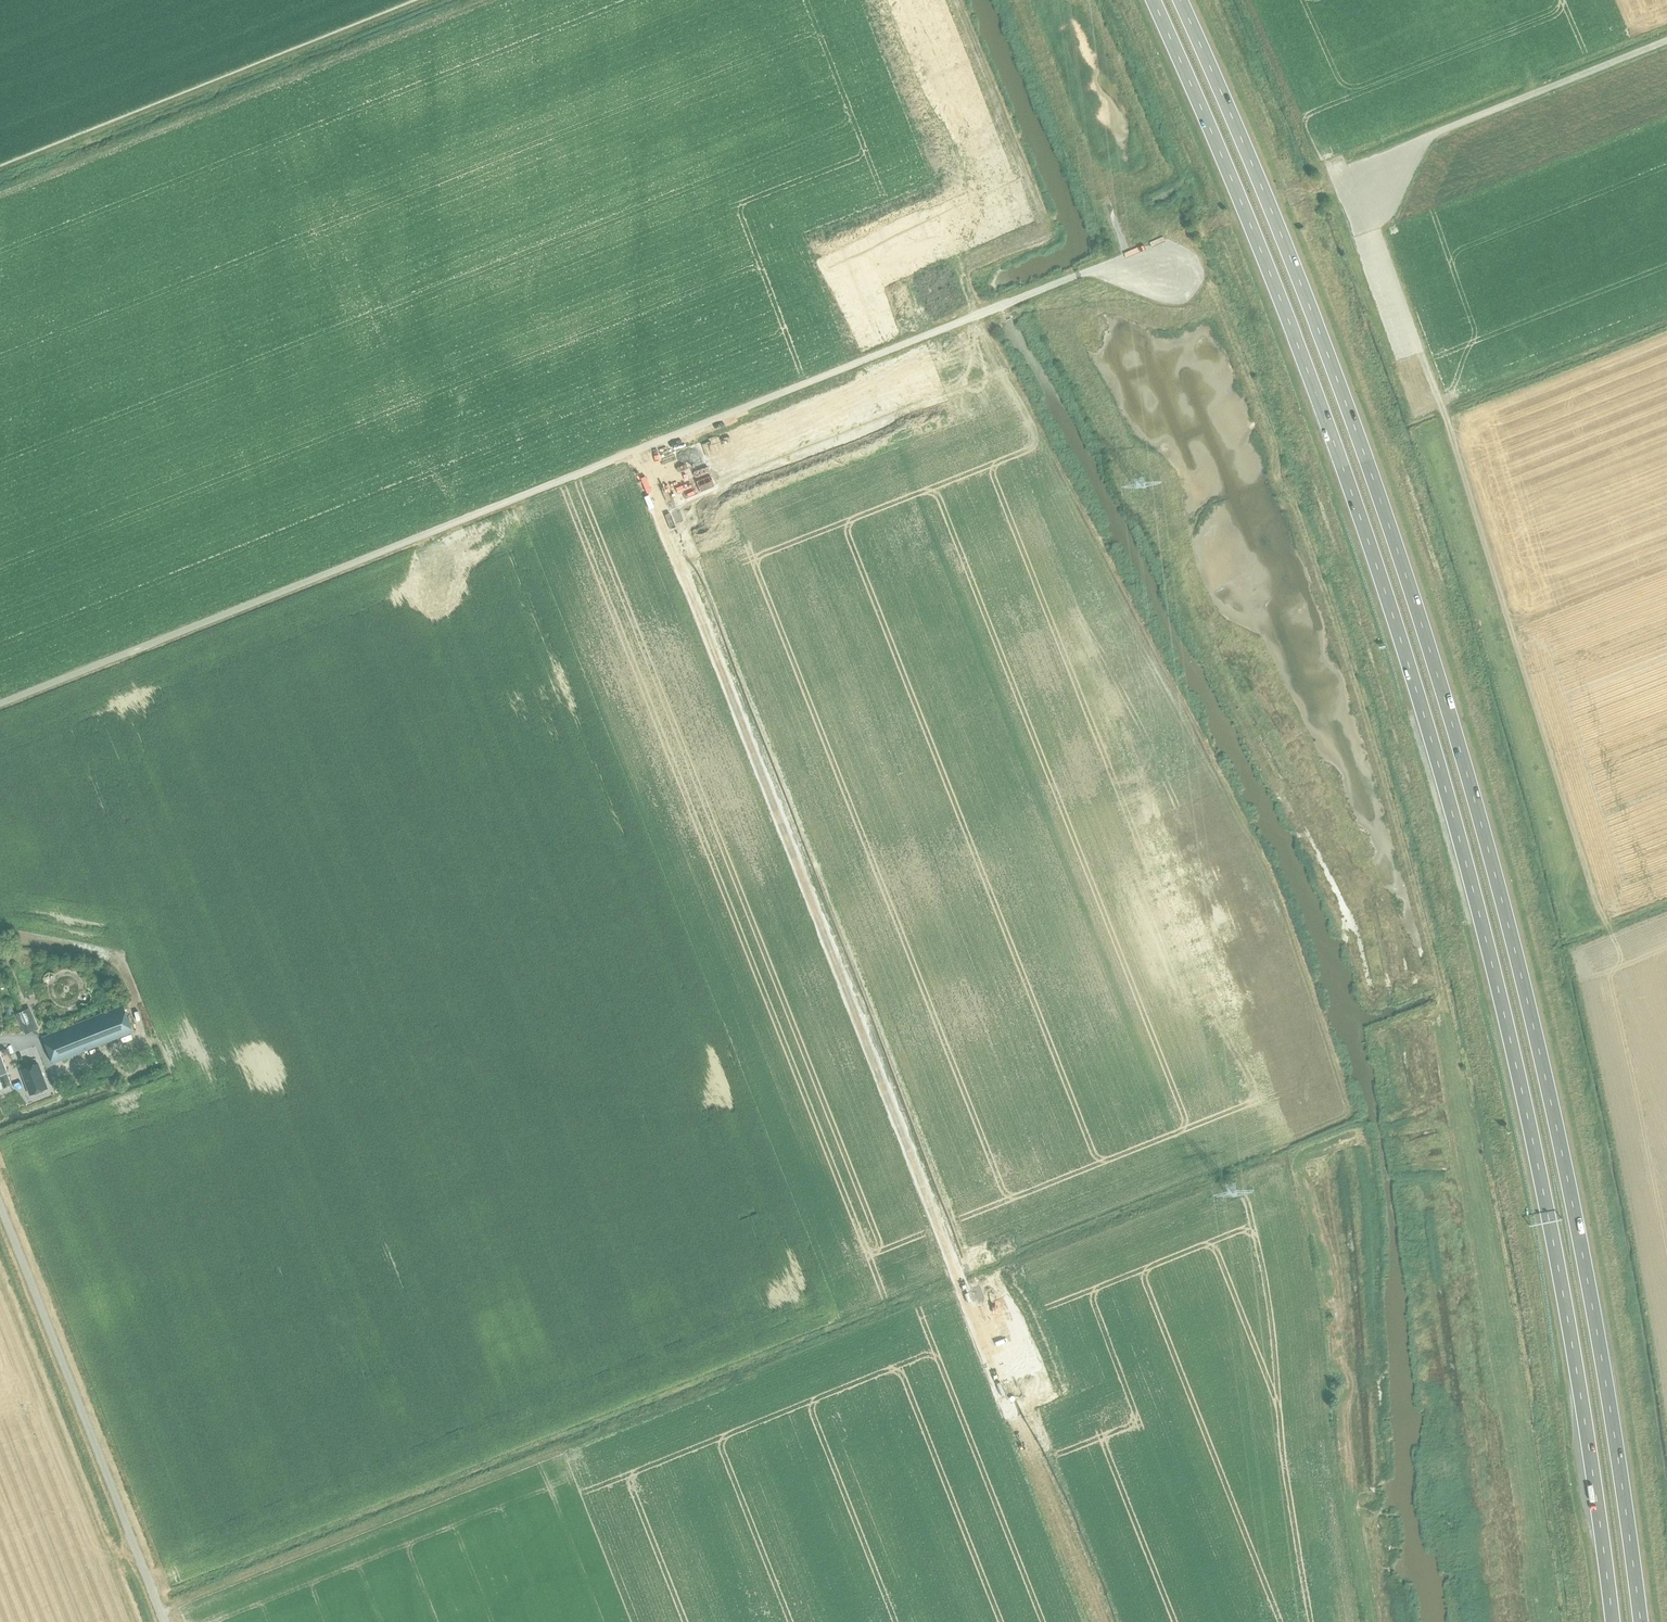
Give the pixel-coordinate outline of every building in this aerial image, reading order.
[(42,1037),(53,1063),(133,1031),(123,1005),(42,1037)] [(30,1009),(17,1014),(26,1035),(39,1029),(30,1009)] [(12,1084),(7,1072),(0,1053),(0,1089),(12,1084)] [(38,1064),(21,1070),(30,1094),(47,1088),(38,1064)] [(55,1067),(56,1076),(68,1074),(66,1065),(55,1067)]
